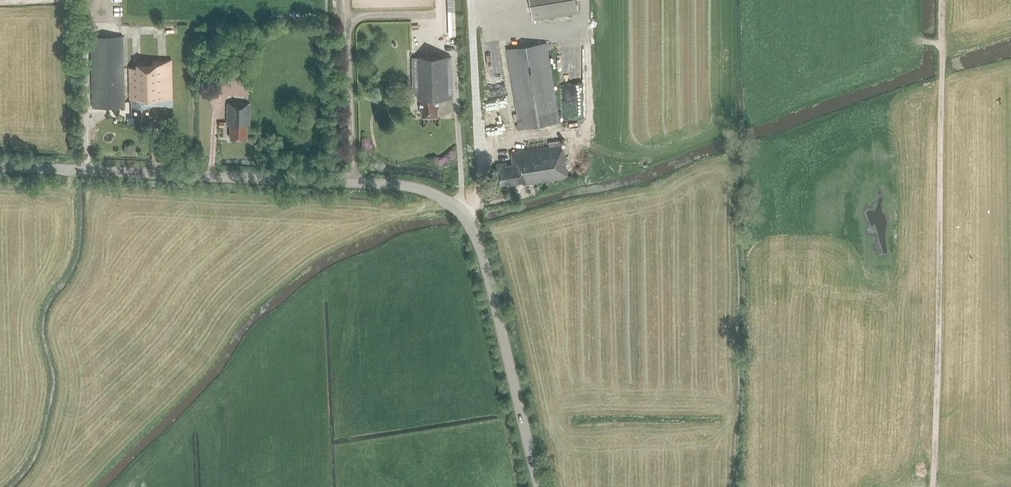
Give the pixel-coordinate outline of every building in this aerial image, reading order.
[(575,0),(530,0),(533,21),(577,14),(575,0)] [(124,107),(123,36),(90,37),(92,108),(124,107)] [(559,122),(546,42),(506,49),(518,124),(515,125),(516,129),(559,122)] [(439,100),(452,100),(451,57),(412,58),(413,93),(417,93),(417,100),(420,100),(420,111),(422,111),(422,117),(438,117),(438,109),(439,109),(439,100)] [(133,118),(133,125),(148,124),(148,107),(173,107),(172,69),(172,59),(152,60),(152,63),(135,64),(135,67),(127,68),(128,102),(131,102),(131,118),(133,118)] [(229,76),(221,76),(221,84),(220,85),(229,85),(229,76)] [(218,94),(218,83),(198,83),(198,94),(218,94)] [(249,126),(250,105),(227,104),(226,123),(228,123),(228,126),(230,126),(229,139),(246,139),(247,125),(249,126)] [(522,186),(567,180),(562,140),(548,142),(549,147),(511,152),(513,165),(507,166),(506,163),(496,165),(497,170),(495,170),(497,185),(509,183),(510,186),(522,184),(522,186)]
